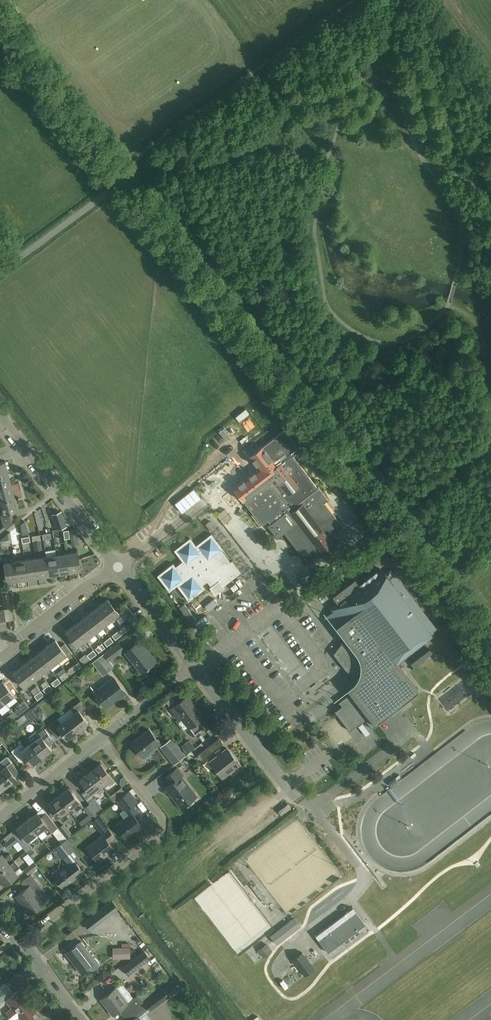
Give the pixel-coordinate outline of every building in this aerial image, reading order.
[(262,487),(252,474),(240,484),(249,496),(243,500),(262,524),(268,520),(270,523),(268,525),(277,538),(284,532),(307,563),(310,563),(322,554),(323,556),(336,546),(335,544),(340,540),(334,533),(343,526),(324,502),(328,499),(318,487),(317,487),(293,455),(282,463),(281,462),(270,470),(271,472),(265,476),(269,481),(265,483),(266,485),(262,487)] [(9,474),(6,461),(0,462),(0,476),(9,474)] [(9,474),(0,476),(0,489),(12,486),(9,474)] [(0,489),(0,501),(15,497),(12,486),(0,489)] [(15,497),(0,501),(0,507),(1,507),(3,514),(0,515),(0,519),(1,521),(7,529),(16,521),(14,519),(12,512),(19,510),(15,497)] [(51,514),(55,525),(65,521),(61,510),(51,514)] [(43,534),(44,544),(52,543),(51,533),(43,534)] [(173,563),(157,575),(169,591),(177,585),(189,600),(205,588),(202,585),(207,581),(211,586),(211,585),(216,591),(223,585),(241,572),(232,561),(231,561),(222,550),(223,549),(211,534),(196,545),(190,538),(174,550),(183,561),(176,566),(173,563)] [(32,536),(35,550),(42,549),(40,535),(32,536)] [(19,538),(11,539),(13,549),(21,548),(19,538)] [(67,553),(70,572),(81,570),(78,551),(67,553)] [(70,572),(67,553),(56,555),(59,573),(70,572)] [(56,555),(46,556),(49,575),(59,573),(56,555)] [(49,575),(46,556),(35,558),(38,576),(49,575)] [(35,558),(25,560),(28,578),(38,576),(35,558)] [(10,560),(10,562),(4,563),(7,581),(17,580),(15,561),(15,559),(10,560)] [(28,578),(25,560),(15,561),(17,580),(28,578)] [(334,610),(325,617),(334,628),(338,625),(346,636),(334,653),(345,667),(346,669),(347,669),(348,670),(349,671),(350,671),(351,672),(353,672),(355,672),(357,672),(358,672),(359,672),(361,671),(362,670),(363,670),(367,676),(350,689),(352,691),(339,701),(339,702),(340,702),(342,705),(336,710),(335,710),(350,730),(351,730),(365,718),(372,727),(372,728),(378,723),(377,722),(419,690),(395,660),(431,633),(430,632),(437,628),(391,569),(385,574),(381,568),(359,584),(355,579),(333,596),(337,601),(331,606),(334,610)] [(1,586),(0,587),(0,590),(4,594),(9,594),(9,592),(1,586)] [(108,599),(100,605),(111,620),(120,613),(117,610),(108,599)] [(121,615),(129,608),(125,604),(117,610),(120,613),(121,615)] [(100,605),(91,612),(103,626),(111,620),(100,605)] [(132,613),(129,608),(121,615),(124,619),(132,613)] [(91,612),(83,618),(94,633),(103,626),(91,612)] [(136,617),(132,613),(124,619),(127,623),(136,617)] [(83,618),(75,625),(86,639),(94,633),(83,618)] [(119,630),(122,634),(130,628),(127,624),(119,630)] [(86,639),(75,625),(66,632),(77,646),(86,639)] [(119,630),(110,637),(114,641),(122,634),(119,630)] [(114,641),(110,637),(104,642),(107,646),(114,641)] [(47,646),(58,661),(66,654),(68,657),(73,653),(65,643),(61,646),(56,639),(47,646)] [(126,652),(142,672),(154,662),(146,652),(149,650),(141,640),(126,652)] [(117,642),(104,652),(111,661),(124,651),(117,642)] [(96,648),(99,652),(105,647),(102,643),(96,648)] [(58,661),(47,646),(39,653),(50,667),(58,661)] [(94,650),(87,655),(90,659),(97,654),(94,650)] [(111,661),(104,652),(92,662),(103,676),(114,667),(110,661),(111,661)] [(50,667),(39,653),(30,659),(42,674),(50,667)] [(30,659),(22,666),(33,680),(42,674),(30,659)] [(74,665),(66,671),(70,675),(78,669),(74,665)] [(33,680),(22,666),(13,672),(25,687),(33,680)] [(70,675),(66,671),(59,676),(63,680),(70,675)] [(323,684),(333,692),(339,684),(330,676),(323,684)] [(95,691),(107,707),(126,692),(114,677),(95,691)] [(58,678),(51,683),(54,687),(61,682),(58,678)] [(0,682),(0,695),(5,702),(18,692),(11,682),(7,686),(3,680),(0,682)] [(49,684),(43,689),(46,693),(52,688),(49,684)] [(34,695),(38,700),(44,695),(37,685),(31,690),(35,695),(34,695)] [(209,723),(187,696),(171,708),(179,718),(183,715),(191,726),(188,729),(194,735),(209,723)] [(68,717),(78,730),(89,721),(84,715),(90,711),(81,699),(71,708),(75,712),(68,717)] [(13,712),(17,716),(29,706),(24,700),(20,703),(21,706),(13,712)] [(37,715),(31,708),(24,713),(30,721),(37,715)] [(17,716),(13,712),(7,717),(10,721),(17,716)] [(78,730),(68,717),(61,723),(57,718),(48,726),(56,736),(62,732),(67,738),(78,730)] [(0,722),(0,725),(2,728),(8,723),(5,718),(0,722)] [(32,734),(36,739),(31,743),(43,757),(53,749),(50,745),(55,741),(43,726),(32,734)] [(134,744),(143,756),(161,743),(150,729),(141,736),(142,738),(134,744)] [(160,747),(173,765),(185,756),(172,738),(160,747)] [(220,738),(199,754),(202,758),(223,741),(220,738)] [(195,747),(189,739),(181,746),(187,754),(195,747)] [(43,757),(31,743),(25,748),(21,743),(11,751),(21,762),(26,758),(33,765),(43,757)] [(211,761),(223,777),(240,764),(228,748),(211,761)] [(0,770),(0,776),(7,785),(17,777),(13,773),(18,770),(7,756),(0,762),(0,764),(3,768),(0,770)] [(101,763),(91,771),(102,785),(106,781),(110,785),(115,781),(112,777),(101,763)] [(164,777),(170,784),(166,787),(175,797),(176,796),(184,806),(197,795),(182,776),(184,774),(178,766),(164,777)] [(102,785),(91,771),(81,779),(92,793),(96,789),(100,794),(105,790),(102,785)] [(84,806),(79,801),(80,800),(70,787),(59,795),(69,809),(72,806),(77,811),(84,806)] [(117,799),(123,794),(126,792),(122,787),(110,796),(115,801),(117,799)] [(125,817),(116,824),(127,838),(143,825),(134,813),(137,811),(132,804),(137,800),(129,790),(126,792),(123,794),(117,799),(125,809),(121,812),(125,817)] [(69,809),(59,795),(49,803),(59,817),(60,816),(63,821),(69,817),(65,812),(69,809)] [(94,797),(89,801),(99,813),(103,810),(94,797)] [(99,813),(89,801),(88,802),(90,803),(84,808),(92,818),(99,813)] [(291,808),(288,804),(278,811),(281,815),(291,808)] [(38,812),(28,820),(38,833),(43,829),(47,835),(52,831),(61,843),(67,838),(59,827),(58,827),(49,815),(44,819),(38,812)] [(106,825),(98,815),(91,820),(99,831),(106,825)] [(38,833),(28,820),(17,828),(24,836),(18,841),(30,855),(34,852),(31,848),(32,847),(28,841),(38,833)] [(67,838),(73,834),(65,823),(59,827),(67,838)] [(102,833),(103,835),(88,847),(98,860),(115,848),(110,842),(116,837),(109,828),(102,833)] [(18,841),(13,835),(3,843),(8,849),(18,841)] [(67,838),(61,843),(52,849),(59,859),(75,848),(71,843),(67,838)] [(28,865),(33,861),(27,852),(22,856),(28,865)] [(5,857),(2,853),(0,854),(0,871),(14,860),(9,854),(5,857)] [(54,875),(63,886),(76,876),(77,877),(84,872),(74,859),(54,875)] [(0,871),(0,877),(5,884),(18,874),(16,871),(20,867),(14,860),(0,871)] [(28,875),(39,867),(34,861),(24,869),(28,875)] [(21,882),(26,888),(16,896),(30,913),(44,903),(38,895),(44,891),(31,874),(21,882)] [(255,881),(250,886),(264,901),(269,896),(255,881)] [(366,924),(354,907),(317,935),(329,952),(366,924)] [(97,912),(84,922),(89,929),(102,918),(97,912)] [(116,932),(112,934),(118,945),(124,941),(126,944),(136,938),(122,917),(111,924),(116,932)] [(294,917),(270,936),(277,945),(301,926),(294,917)] [(130,950),(144,946),(142,938),(128,942),(130,950)] [(92,957),(89,959),(85,953),(89,951),(85,945),(81,948),(78,943),(66,952),(81,972),(88,967),(89,968),(91,970),(93,970),(95,969),(98,967),(99,966),(100,963),(99,962),(96,958),(95,957),(93,957),(92,957)] [(258,950),(264,957),(272,951),(267,943),(258,950)] [(129,948),(111,948),(111,958),(129,958),(129,948)] [(122,966),(129,975),(151,959),(144,950),(122,966)] [(294,959),(306,975),(315,968),(303,952),(294,959)] [(177,975),(163,985),(169,993),(183,983),(177,975)] [(113,1014),(128,1003),(115,987),(101,998),(113,1014)] [(132,1009),(128,1013),(133,1019),(132,1019),(141,1019),(138,1016),(148,1009),(151,1012),(170,997),(162,987),(143,1001),(132,1009)] [(12,1007),(5,1013),(11,1019),(14,1019),(19,1016),(22,1019),(24,1019),(36,1011),(19,989),(6,1000),(12,1007)]
